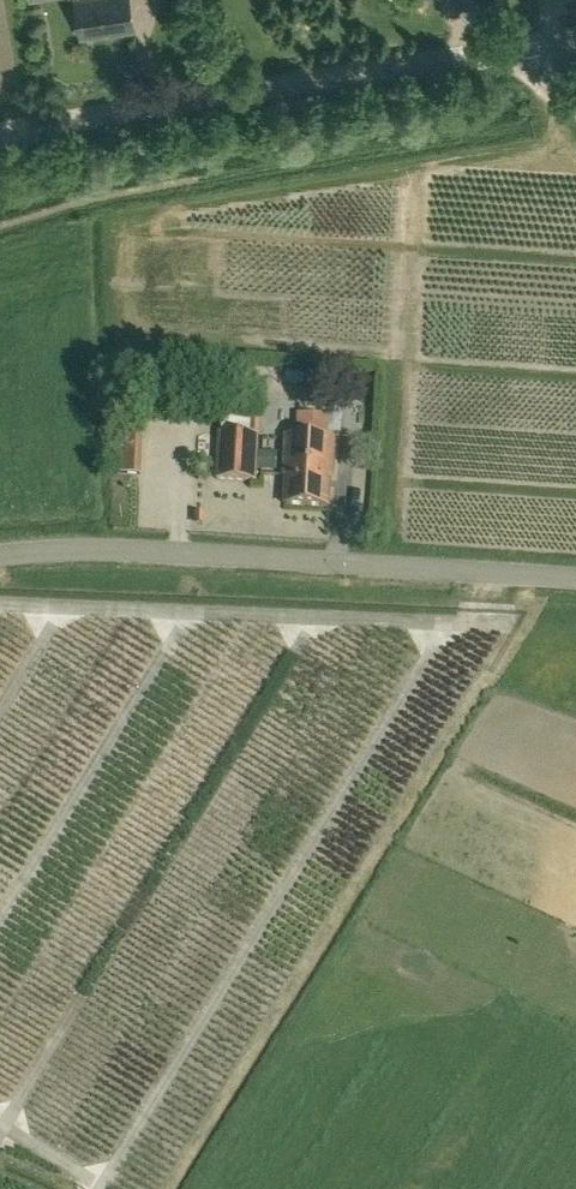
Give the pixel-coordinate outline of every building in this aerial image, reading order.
[(130,0),(76,0),(81,35),(134,27),(130,0)] [(223,415),(222,433),(220,433),(217,478),(256,481),(259,417),(223,415)] [(140,474),(142,435),(117,434),(116,472),(140,474)] [(287,436),(285,475),(287,476),(286,504),(329,506),(331,478),(333,478),(335,439),(287,436)]
